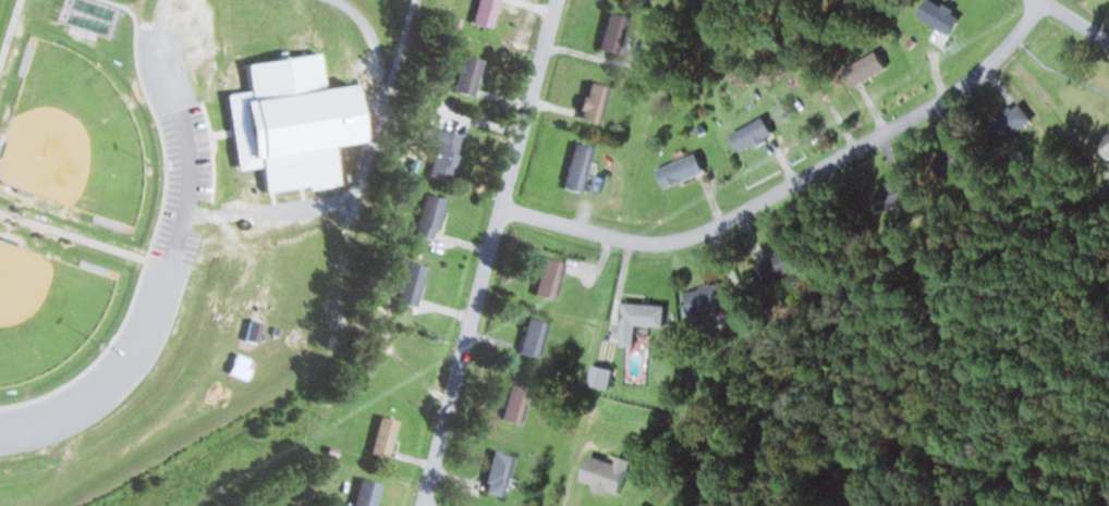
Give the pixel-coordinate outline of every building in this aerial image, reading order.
[(475,23),(495,28),(503,0),(481,0),(475,23)] [(951,36),(964,18),(939,0),(931,0),(921,14),(951,36)] [(602,49),(621,55),(632,18),(613,12),(602,49)] [(846,69),(856,87),(891,68),(881,50),(846,69)] [(223,94),(236,169),(258,164),(264,192),(306,184),(306,189),(337,184),(330,145),(356,140),(346,82),(319,86),(314,51),(242,63),(246,89),(223,94)] [(476,98),(487,60),(468,55),(457,92),(476,98)] [(583,120),(604,124),(612,86),(591,82),(583,120)] [(994,124),(1008,141),(1035,119),(1021,101),(994,124)] [(745,154),(779,134),(768,115),(734,135),(745,154)] [(430,176),(455,182),(467,134),(442,128),(430,176)] [(1101,139),(1107,152),(1108,151),(1108,135),(1101,139)] [(587,193),(597,146),(577,142),(567,188),(587,193)] [(662,168),(669,188),(709,173),(701,153),(662,168)] [(417,233),(436,239),(448,202),(430,196),(417,233)] [(808,264),(799,247),(763,264),(771,281),(808,264)] [(559,300),(569,262),(548,257),(538,295),(559,300)] [(420,308),(430,269),(409,263),(399,303),(420,308)] [(688,294),(695,314),(733,301),(727,281),(688,294)] [(640,325),(669,326),(670,304),(627,303),(626,345),(640,346),(640,325)] [(247,341),(261,344),(267,317),(253,314),(247,341)] [(522,353),(542,359),(553,322),(532,316),(522,353)] [(610,388),(615,371),(604,367),(598,384),(610,388)] [(525,426),(535,389),(515,383),(504,420),(525,426)] [(398,418),(379,417),(377,456),(395,457),(398,418)] [(508,498),(518,456),(496,450),(486,493),(508,498)] [(583,482),(624,495),(633,465),(592,453),(583,482)] [(363,479),(357,505),(380,505),(385,484),(363,479)]
